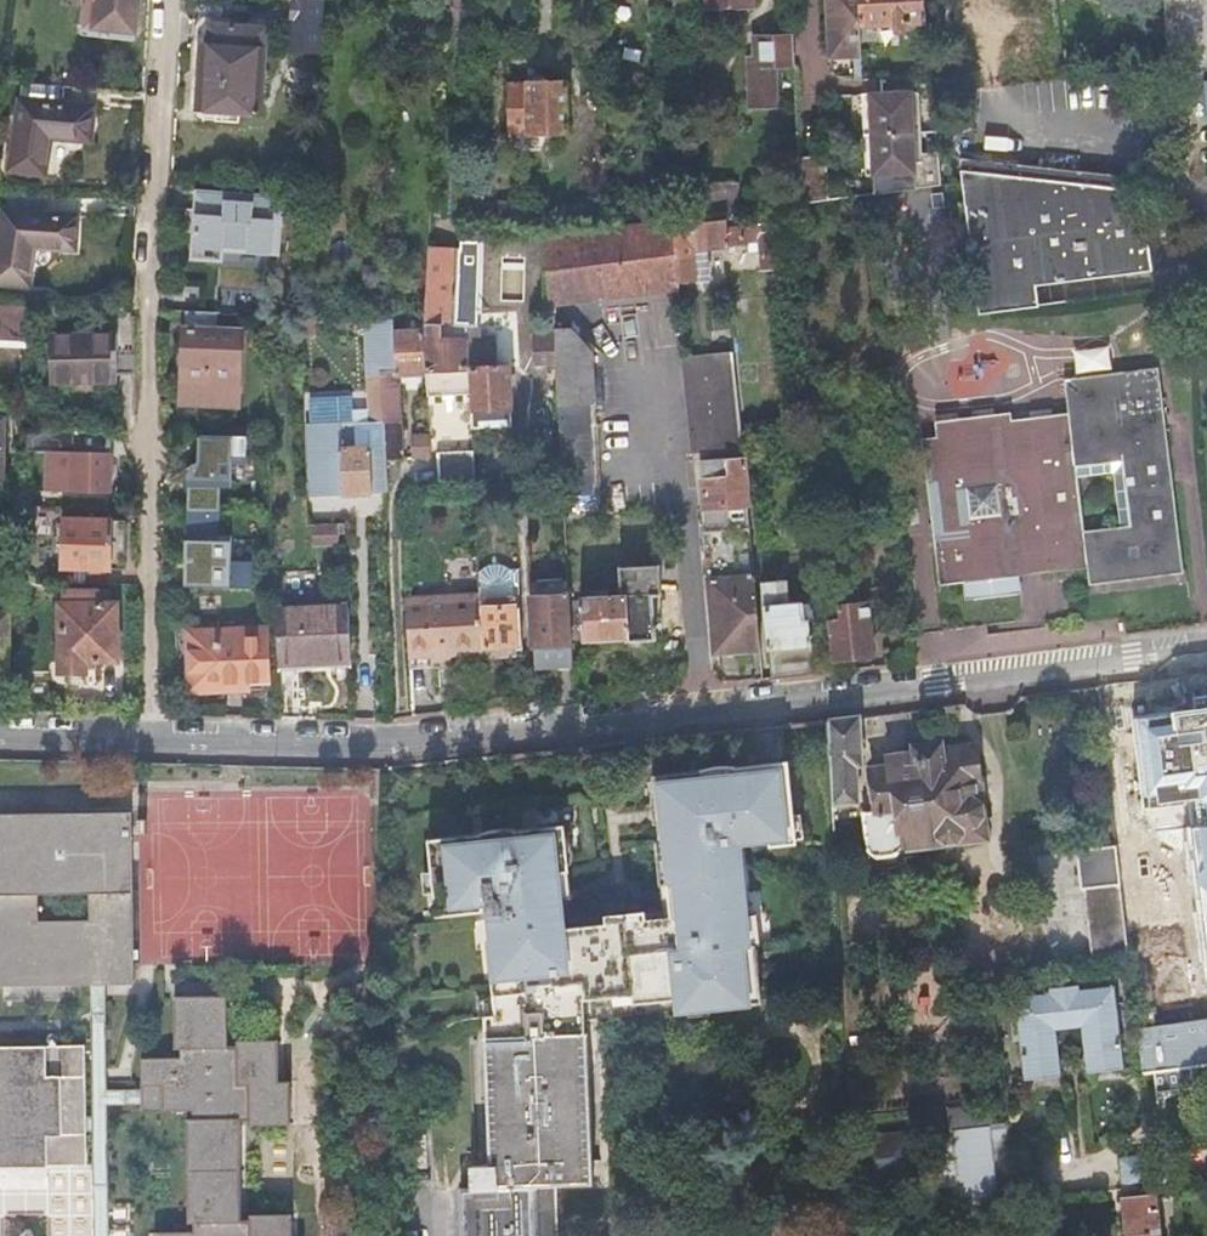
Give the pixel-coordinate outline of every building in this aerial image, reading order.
[(84,25),(134,31),(138,0),(86,0),(84,25)] [(294,22),(296,22),(294,39),(319,41),(322,0),(295,0),(294,22)] [(860,56),(859,42),(857,0),(827,0),(830,58),(860,56)] [(859,42),(874,41),(873,26),(894,25),(894,32),(902,31),(901,24),(924,22),(922,0),(857,0),(859,42)] [(202,22),(194,108),(219,111),(218,121),(235,122),(236,112),(256,114),(264,28),(202,22)] [(773,67),(792,66),(791,37),(753,38),(752,59),(745,59),(746,107),(774,107),(773,67)] [(917,76),(881,78),(881,93),(868,95),(870,115),(872,193),(940,184),(937,152),(921,153),(920,136),(918,91),(917,76)] [(568,83),(506,81),(504,131),(567,133),(568,83)] [(31,99),(20,171),(53,176),(59,137),(97,143),(102,110),(31,99)] [(826,155),(797,156),(799,202),(827,199),(828,199),(826,155)] [(961,156),(963,170),(1139,188),(1138,175),(961,156)] [(1033,286),(1150,271),(1139,188),(963,170),(981,312),(1035,305),(1033,286)] [(734,183),(697,184),(697,216),(734,211),(734,183)] [(445,187),(431,186),(424,323),(441,323),(452,323),(454,323),(458,251),(443,250),(445,187)] [(659,187),(659,221),(669,219),(676,218),(676,187),(659,187)] [(196,190),(190,257),(220,260),(221,248),(275,253),(279,199),(196,190)] [(476,210),(492,211),(493,203),(476,203),(476,210)] [(0,233),(0,275),(28,279),(34,241),(71,246),(75,216),(4,205),(0,233)] [(676,218),(669,219),(677,287),(695,285),(692,240),(703,239),(704,249),(744,246),(744,241),(759,240),(761,268),(777,267),(775,231),(780,231),(777,205),(734,211),(697,216),(676,218)] [(492,211),(476,210),(475,227),(492,228),(492,211)] [(608,227),(540,236),(544,329),(556,328),(555,303),(677,287),(669,219),(659,221),(608,227)] [(458,251),(454,323),(466,324),(468,368),(470,411),(510,408),(509,365),(479,367),(477,325),(475,326),(479,250),(458,247),(458,251)] [(1152,290),(1150,271),(1033,286),(1035,305),(1152,290)] [(748,310),(747,297),(733,299),(734,311),(748,310)] [(30,346),(31,305),(0,305),(0,345),(30,346)] [(114,331),(51,333),(53,380),(120,379),(120,372),(137,372),(136,312),(133,312),(113,313),(114,331)] [(216,314),(181,312),(181,329),(216,331),(216,314)] [(424,323),(393,322),(395,370),(426,369),(424,323)] [(441,323),(424,323),(426,369),(468,368),(466,324),(454,323),(452,323),(452,339),(441,339),(441,323)] [(452,339),(452,323),(441,323),(441,339),(452,339)] [(573,328),(556,328),(563,478),(565,517),(601,515),(592,350),(573,328)] [(216,331),(181,329),(178,393),(178,402),(236,404),(238,332),(216,331)] [(707,354),(731,352),(730,339),(706,340),(707,354)] [(1078,375),(1113,369),(1109,346),(1074,352),(1078,375)] [(707,354),(684,355),(695,451),(740,448),(731,352),(707,354)] [(366,368),(368,425),(372,491),(385,491),(380,371),(382,371),(382,368),(366,368)] [(399,459),(395,370),(382,371),(380,371),(385,491),(387,491),(386,459),(399,459)] [(1098,420),(1158,413),(1153,370),(1060,380),(1064,415),(1048,417),(1047,409),(1029,411),(1032,442),(1013,443),(1009,414),(995,415),(995,409),(972,410),(973,418),(958,419),(958,413),(936,415),(938,439),(922,440),(940,586),(963,583),(965,599),(1017,592),(1015,575),(1014,567),(1038,564),(1039,572),(1055,570),(1055,571),(1081,569),(1083,585),(1118,581),(1098,420)] [(465,415),(465,397),(429,398),(430,437),(456,436),(456,415),(465,415)] [(1029,411),(1009,414),(1013,443),(1032,442),(1029,411)] [(1118,581),(1175,575),(1158,413),(1098,420),(1118,581)] [(372,491),(368,425),(310,427),(313,494),(372,491)] [(428,457),(427,435),(411,436),(412,458),(428,457)] [(58,449),(57,470),(72,471),(71,488),(109,489),(110,451),(58,449)] [(472,456),(472,451),(437,452),(438,486),(474,484),(472,456)] [(745,504),(741,458),(701,460),(704,507),(745,504)] [(514,484),(474,488),(475,502),(515,498),(514,484)] [(704,507),(700,507),(715,683),(761,677),(745,504),(704,507)] [(233,510),(173,509),(172,532),(180,532),(179,560),(220,562),(220,530),(232,530),(233,510)] [(63,515),(62,564),(89,564),(89,570),(105,570),(105,565),(125,565),(126,517),(63,515)] [(339,544),(338,524),(314,524),(315,544),(339,544)] [(482,651),(482,657),(501,657),(521,656),(517,563),(509,564),(508,563),(507,563),(506,562),(505,561),(504,561),(503,561),(503,560),(502,560),(501,560),(500,559),(499,559),(498,559),(497,559),(496,559),(495,559),(494,559),(493,559),(492,559),(491,559),(490,559),(489,559),(488,560),(487,560),(486,560),(485,561),(484,561),(483,562),(482,562),(482,563),(481,563),(480,564),(479,565),(478,565),(479,592),(482,651)] [(773,562),(759,563),(771,676),(813,672),(807,616),(802,617),(801,603),(784,605),(782,582),(776,583),(773,562)] [(1015,575),(1039,572),(1038,564),(1014,567),(1015,575)] [(569,612),(570,638),(582,637),(582,639),(624,637),(624,640),(652,638),(650,595),(658,594),(657,566),(619,567),(620,595),(580,596),(580,611),(569,612)] [(59,599),(58,669),(86,670),(86,656),(115,657),(115,601),(109,601),(109,592),(97,592),(98,587),(62,587),(62,599),(59,599)] [(406,596),(408,655),(482,651),(479,592),(406,596)] [(531,597),(534,669),(571,666),(570,638),(569,612),(568,595),(531,597)] [(277,606),(279,669),(351,666),(348,603),(277,606)] [(829,621),(832,657),(871,654),(865,604),(839,606),(839,620),(829,621)] [(267,628),(188,628),(190,691),(244,691),(244,683),(269,682),(267,628)] [(482,657),(484,682),(502,681),(501,657),(482,657)] [(1130,809),(1145,807),(1167,803),(1179,802),(1168,709),(1118,715),(1130,809)] [(857,716),(826,720),(831,804),(856,802),(855,788),(849,785),(848,766),(861,765),(857,716)] [(876,809),(860,811),(868,870),(906,864),(905,848),(984,836),(973,747),(938,750),(937,742),(912,745),(913,754),(889,756),(890,768),(871,770),(872,780),(866,781),(867,793),(874,793),(876,809)] [(655,775),(657,786),(659,808),(667,807),(670,839),(663,840),(666,867),(674,866),(680,916),(647,919),(646,912),(646,911),(607,915),(608,923),(566,928),(562,898),(559,869),(566,869),(566,866),(566,864),(562,831),(561,825),(516,830),(516,829),(514,828),(511,828),(509,828),(506,828),(503,828),(501,828),(498,828),(497,829),(495,829),(494,829),(493,829),(491,829),(490,830),(489,830),(486,831),(485,831),(484,831),(482,832),(481,832),(481,833),(474,834),(429,839),(433,871),(433,872),(440,872),(443,890),(435,891),(435,892),(438,915),(481,910),(490,909),(491,920),(494,940),(496,997),(498,1015),(487,1016),(488,1037),(587,1034),(586,1021),(690,1009),(691,1015),(713,1012),(712,1007),(764,1001),(757,945),(753,945),(748,912),(740,842),(741,842),(741,838),(780,834),(796,832),(793,815),(787,761),(749,765),(735,766),(701,770),(655,775)] [(653,821),(654,823),(661,823),(663,840),(670,839),(667,807),(659,808),(657,786),(651,786),(651,789),(651,792),(651,798),(651,801),(651,804),(651,805),(651,807),(652,810),(652,814),(653,818),(653,821)] [(1167,803),(1145,807),(1147,823),(1170,819),(1167,803)] [(801,814),(793,815),(796,832),(780,834),(780,840),(804,838),(801,814)] [(132,815),(0,815),(0,985),(86,985),(105,984),(133,984),(132,815)] [(146,819),(137,819),(138,831),(147,831),(146,819)] [(1114,844),(1119,884),(1138,882),(1131,823),(1112,824),(1114,844)] [(562,831),(566,864),(572,864),(572,862),(573,860),(573,858),(573,857),(573,856),(573,854),(573,853),(573,852),(573,848),(572,845),(572,843),(570,840),(570,837),(568,835),(568,833),(567,832),(567,831),(566,830),(562,831)] [(664,910),(646,912),(647,919),(680,916),(674,866),(666,867),(663,840),(656,841),(664,910)] [(1127,950),(1119,884),(1114,844),(1073,850),(1078,888),(1082,887),(1090,957),(1127,950)] [(569,868),(566,866),(566,869),(559,869),(562,898),(573,898),(569,868)] [(433,872),(433,871),(423,872),(426,893),(435,892),(435,891),(443,890),(440,872),(433,872)] [(1152,892),(1127,893),(1128,922),(1153,922),(1152,892)] [(758,911),(748,912),(753,945),(757,945),(762,944),(758,911)] [(1163,926),(1127,930),(1132,975),(1175,970),(1176,981),(1192,980),(1191,969),(1206,967),(1202,922),(1189,923),(1188,917),(1183,912),(1166,913),(1163,919),(1163,926)] [(90,1235),(107,1235),(106,1103),(106,1090),(105,984),(86,985),(87,1047),(88,1164),(90,1235)] [(1077,985),(1062,987),(1067,1026),(1081,1024),(1086,1070),(1121,1066),(1112,986),(1078,990),(1077,985)] [(1067,1026),(1062,987),(1048,988),(1049,993),(1014,997),(1023,1078),(1058,1073),(1053,1028),(1067,1026)] [(1160,998),(1163,1022),(1190,1018),(1188,995),(1160,998)] [(149,1102),(149,1107),(168,1107),(168,1111),(195,1111),(195,1119),(188,1119),(190,1222),(195,1222),(195,1232),(158,1231),(158,1235),(296,1235),(296,1214),(253,1213),(252,1220),(244,1220),(243,1120),(251,1120),(251,1127),(293,1125),(292,1080),(280,1080),(279,1039),(235,1040),(235,1046),(227,1046),(227,996),(177,996),(177,1047),(184,1047),(184,1056),(143,1056),(144,1086),(149,1086),(149,1091),(149,1102)] [(498,1015),(496,997),(479,999),(482,1017),(487,1016),(498,1015)] [(1136,1028),(1141,1073),(1178,1068),(1179,1081),(1190,1080),(1189,1066),(1206,1064),(1206,1020),(1136,1028)] [(471,1165),(472,1188),(552,1186),(595,1184),(590,1034),(587,1034),(488,1037),(486,1037),(490,1165),(471,1165)] [(17,1048),(17,1035),(0,1035),(0,1166),(85,1164),(83,1047),(17,1048)] [(106,1103),(149,1102),(149,1091),(106,1090),(106,1103)] [(1002,1127),(953,1128),(954,1205),(1003,1205),(1002,1127)] [(910,1129),(858,1134),(864,1182),(917,1175),(910,1129)] [(1151,1153),(1116,1157),(1121,1189),(1133,1188),(1134,1195),(1120,1196),(1125,1234),(1128,1234),(1128,1235),(1161,1235),(1159,1219),(1151,1153)] [(461,1188),(463,1235),(554,1235),(552,1186),(472,1188),(461,1188)]
